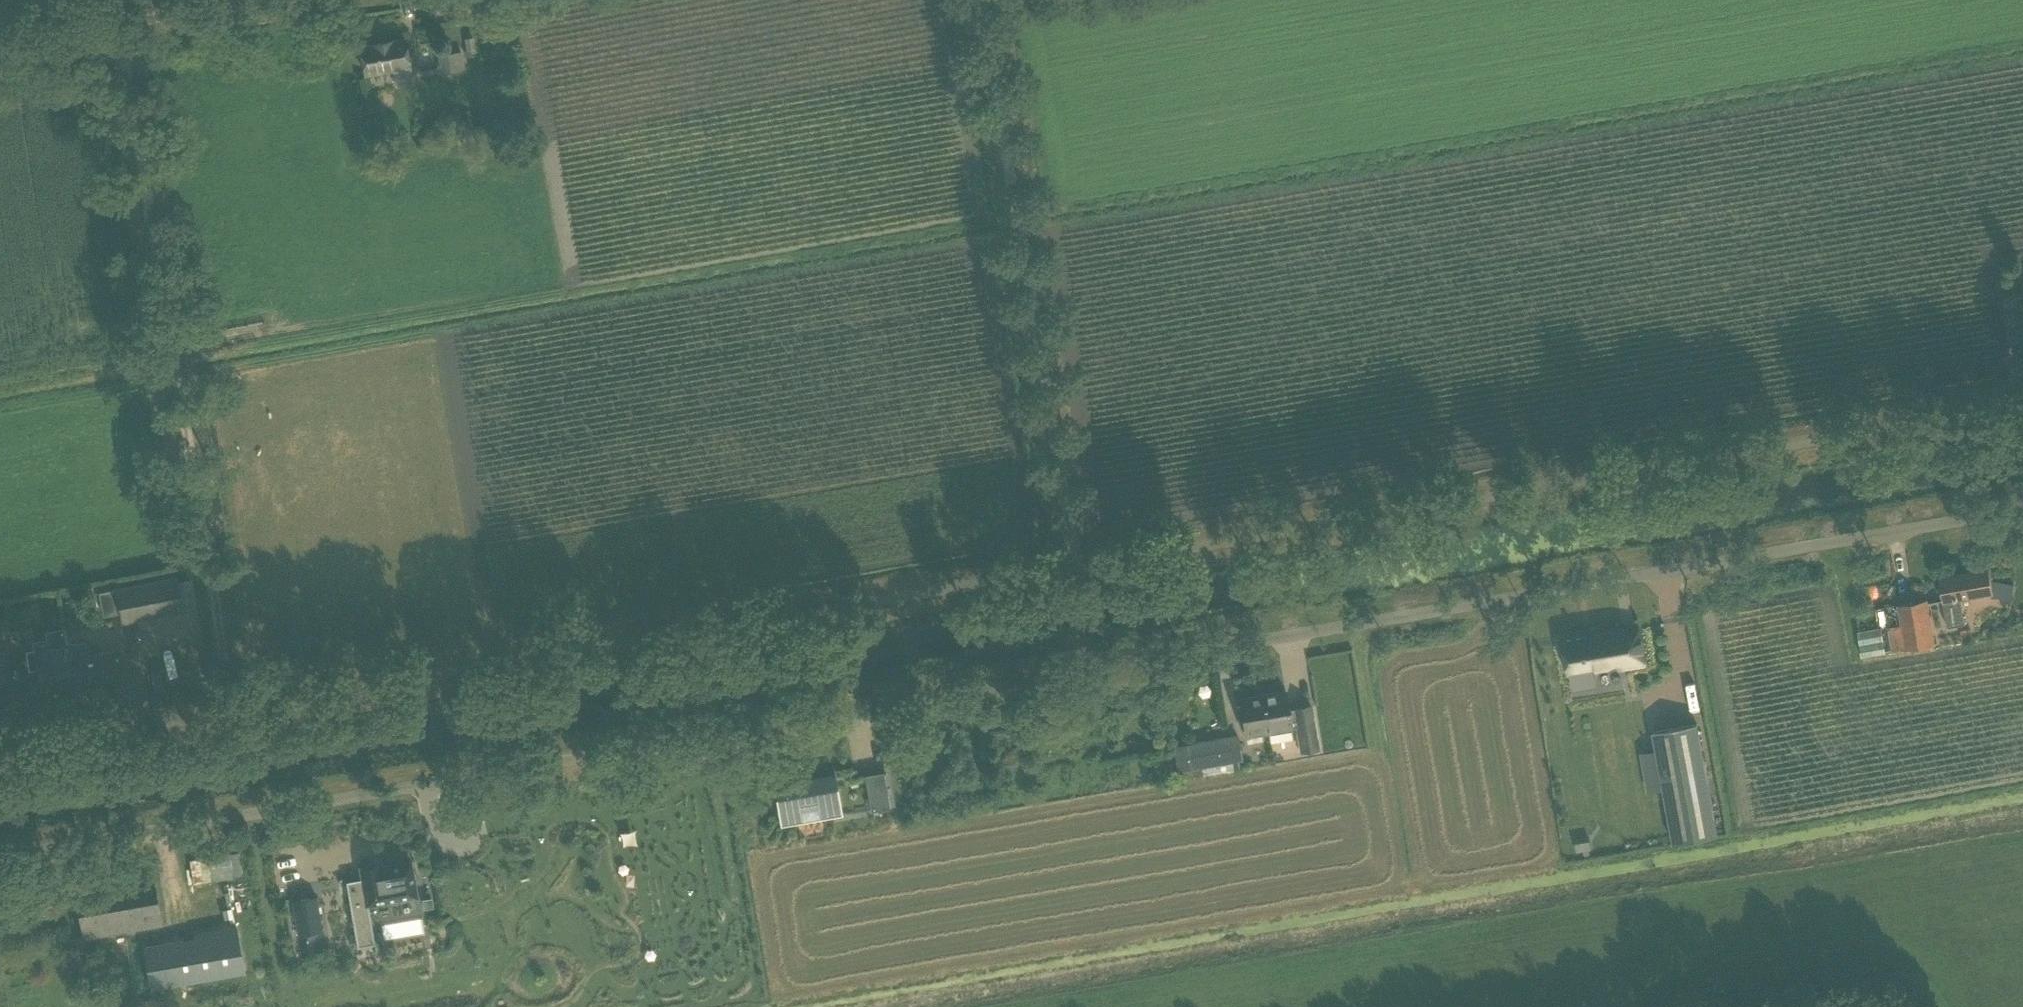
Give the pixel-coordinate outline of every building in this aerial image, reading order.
[(414,85),(412,76),(405,38),(361,46),(365,73),(395,68),(399,88),(414,85)] [(443,73),(459,70),(465,69),(462,52),(440,56),(443,73)] [(436,67),(422,70),(423,76),(437,73),(436,67)] [(1994,592),(1989,569),(1939,578),(1946,625),(1963,622),(1959,598),(1994,592)] [(183,608),(183,607),(195,604),(189,577),(177,579),(176,575),(117,586),(117,589),(122,613),(123,620),(183,608)] [(1928,600),(1899,605),(1902,625),(1906,648),(1936,644),(1928,600)] [(1569,676),(1571,690),(1594,686),(1591,672),(1617,667),(1617,668),(1644,664),(1638,628),(1561,641),(1567,676),(1569,676)] [(1972,641),(1970,628),(1960,630),(1963,643),(1972,641)] [(67,645),(74,684),(119,676),(115,651),(89,655),(87,642),(67,645)] [(151,675),(156,698),(164,696),(159,673),(151,675)] [(1261,695),(1268,732),(1295,727),(1300,752),(1318,749),(1311,705),(1294,708),(1294,709),(1289,709),(1286,690),(1261,695)] [(1268,732),(1261,695),(1239,698),(1246,736),(1268,732)] [(1718,835),(1713,808),(1697,724),(1653,733),(1674,844),(1718,835)] [(1173,747),(1177,772),(1225,762),(1227,771),(1239,769),(1238,761),(1242,760),(1238,735),(1173,747)] [(1165,769),(1163,757),(1155,758),(1157,771),(1165,769)] [(784,824),(839,814),(832,774),(835,774),(835,772),(773,783),(774,784),(777,784),(784,824)] [(867,777),(873,809),(888,807),(882,774),(867,777)] [(372,865),(367,866),(360,867),(362,879),(347,882),(358,948),(376,945),(369,906),(418,897),(412,862),(382,867),(372,869),(372,865)] [(136,925),(135,915),(159,911),(154,886),(77,899),(84,936),(117,929),(117,928),(136,925)] [(323,928),(317,896),(294,900),(299,932),(323,928)] [(433,898),(422,899),(424,909),(434,908),(433,898)] [(182,941),(141,948),(148,989),(164,986),(242,972),(234,927),(195,934),(197,945),(183,948),(182,941)] [(142,1000),(143,1006),(168,1006),(166,996),(142,1000)]
